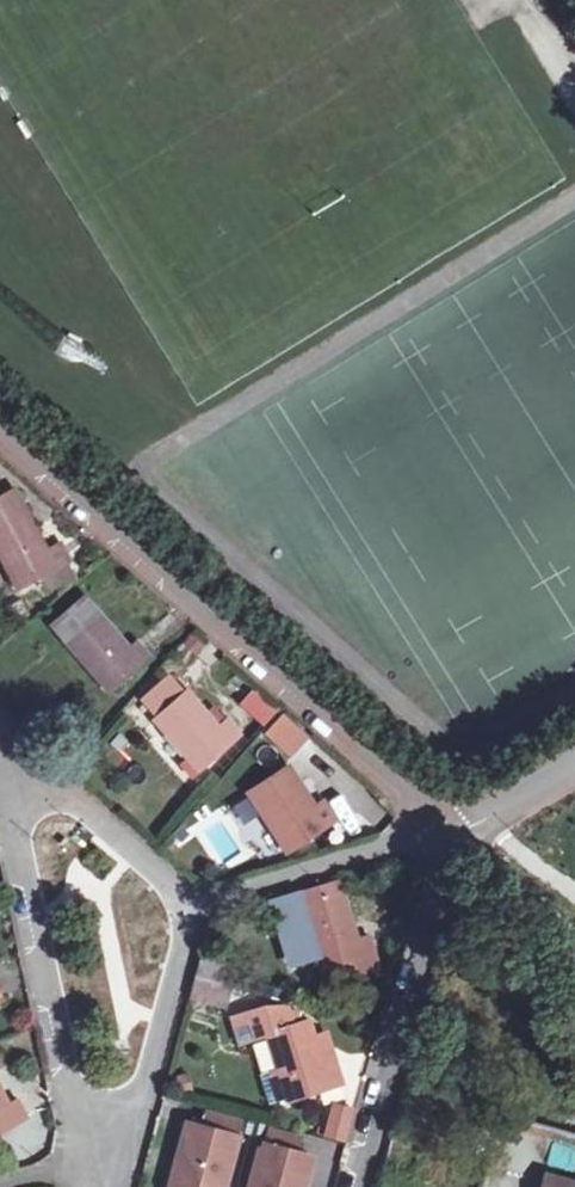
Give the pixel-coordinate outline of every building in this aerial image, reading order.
[(17,494),(0,502),(0,554),(17,588),(67,562),(59,545),(44,553),(32,530),(35,528),(17,494)] [(113,631),(87,600),(55,627),(110,692),(151,658),(138,642),(125,651),(111,633),(113,631)] [(184,693),(170,677),(143,700),(158,719),(157,720),(197,769),(240,734),(225,716),(213,727),(196,708),(199,705),(186,690),(184,693)] [(265,728),(280,706),(251,687),(236,709),(265,728)] [(310,738),(287,717),(275,732),(298,752),(310,738)] [(297,785),(289,772),(252,795),(287,850),(333,821),(323,803),(310,811),(294,787),(297,785)] [(342,895),(338,884),(306,895),(306,891),(275,901),(294,963),(318,955),(330,991),(384,972),(373,938),(357,943),(348,916),(351,915),(344,894),(342,895)] [(294,1013),(292,1009),(269,1017),(267,1009),(231,1019),(240,1047),(269,1038),(283,1085),(292,1083),(296,1098),(344,1084),(338,1066),(326,1069),(317,1041),(320,1039),(313,1021),(304,1024),(300,1012),(294,1013)] [(292,1083),(283,1085),(289,1100),(296,1098),(292,1083)] [(29,1120),(21,1105),(10,1111),(0,1092),(0,1137),(29,1120)] [(357,1110),(338,1105),(330,1135),(348,1140),(357,1110)] [(191,1122),(173,1186),(227,1186),(246,1118),(212,1109),(207,1126),(191,1122)] [(303,1134),(271,1125),(265,1149),(262,1148),(251,1186),(306,1186),(315,1156),(299,1152),(303,1134)] [(552,1142),(549,1166),(574,1170),(574,1145),(552,1142)] [(387,1165),(383,1179),(393,1182),(397,1168),(387,1165)] [(543,1186),(574,1186),(574,1180),(547,1172),(543,1186)]
